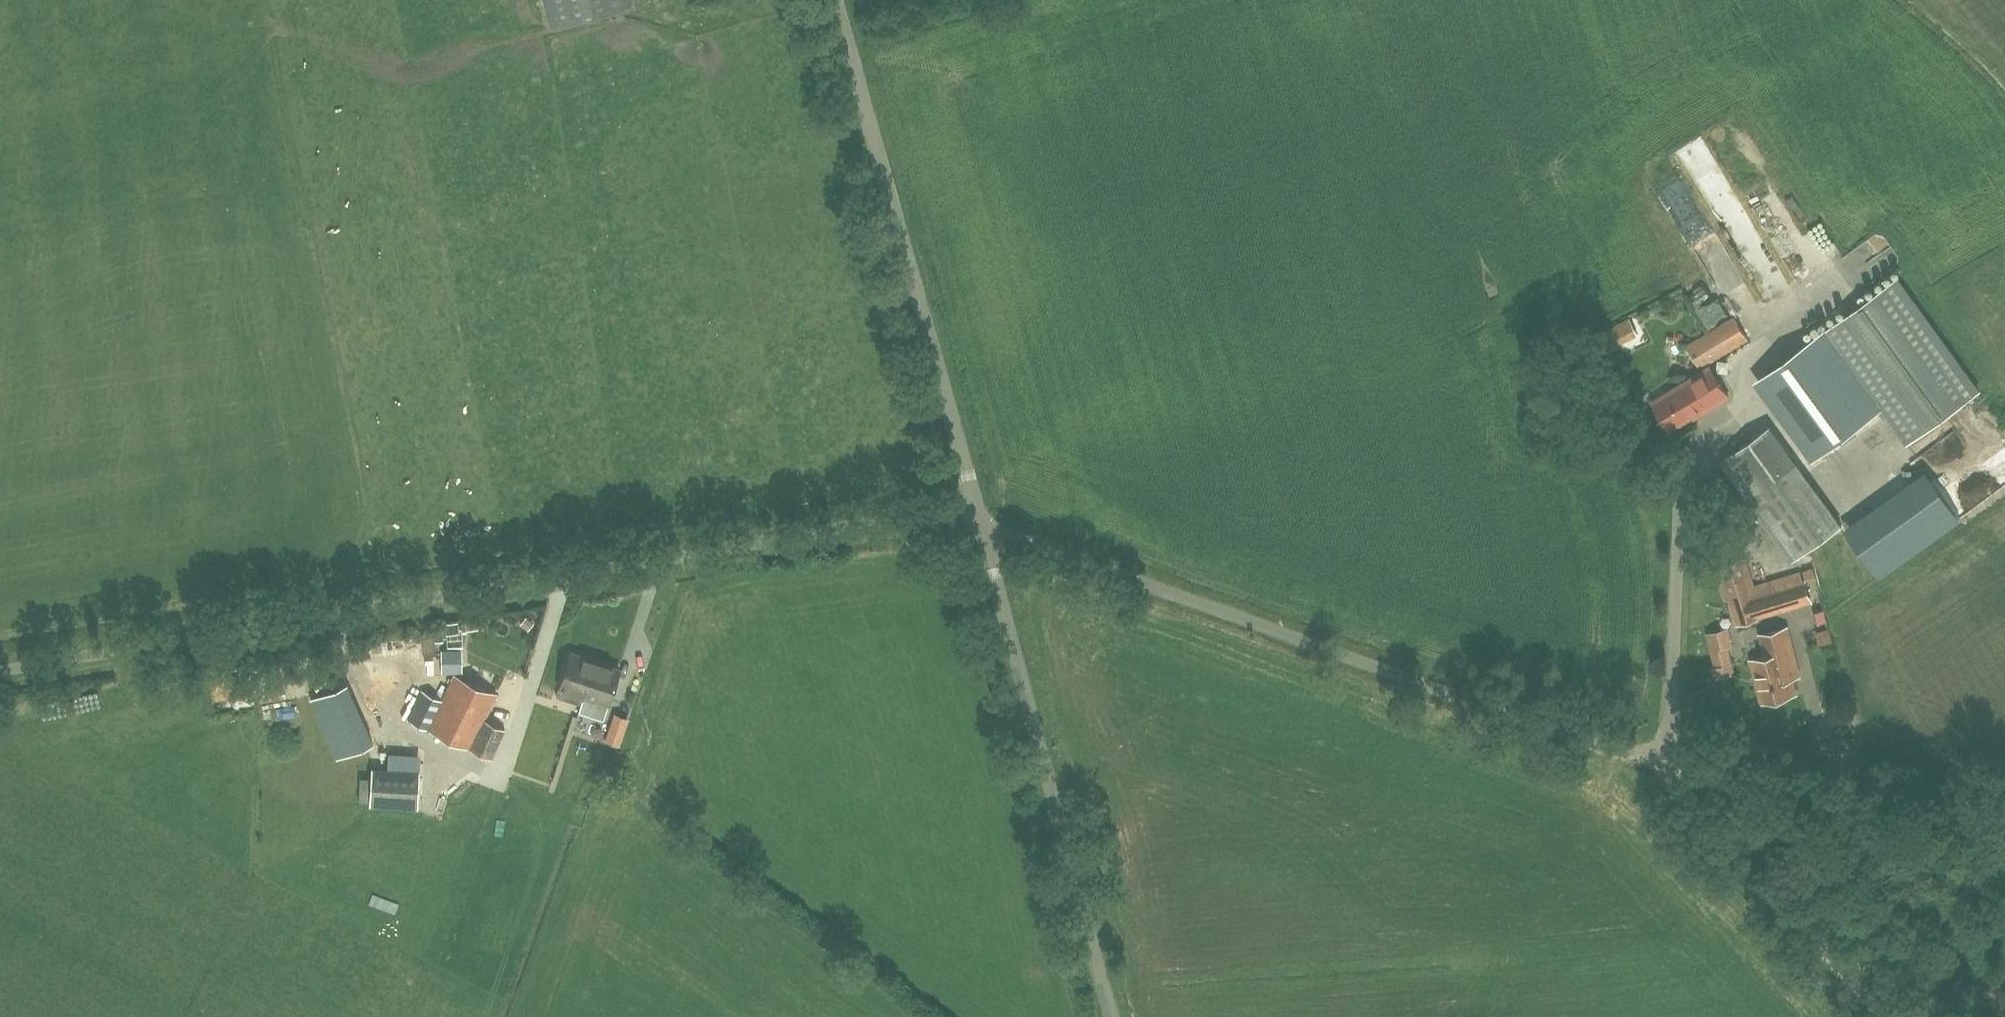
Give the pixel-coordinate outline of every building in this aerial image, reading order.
[(552,29),(631,6),(629,0),(544,0),(552,29)] [(1699,197),(1720,192),(1709,152),(1688,158),(1699,197)] [(1735,198),(1714,213),(1763,284),(1769,280),(1756,262),(1771,251),(1735,198)] [(1981,396),(1902,281),(1764,376),(1819,455),(1882,411),(1907,447),(1981,396)] [(1702,368),(1749,339),(1734,316),(1687,344),(1702,368)] [(1701,413),(1729,396),(1716,376),(1699,386),(1693,377),(1653,401),(1670,429),(1700,411),(1701,413)] [(1806,477),(1793,459),(1745,495),(1757,512),(1806,477)] [(1736,622),(1808,599),(1800,571),(1753,585),(1744,557),(1740,559),(1738,555),(1717,561),(1736,622)] [(1791,678),(1799,676),(1787,628),(1760,635),(1765,657),(1754,660),(1764,701),(1795,693),(1791,678)] [(1714,631),(1707,633),(1715,666),(1728,663),(1724,647),(1718,648),(1714,631)] [(574,692),(571,701),(581,704),(595,661),(570,653),(559,688),(574,692)] [(579,711),(588,715),(594,699),(608,703),(619,669),(595,661),(581,704),(579,711)] [(491,760),(505,731),(484,721),(497,695),(455,675),(442,700),(422,690),(408,719),(491,760)] [(351,752),(374,742),(365,721),(328,738),(337,758),(351,752)] [(619,745),(625,726),(614,722),(607,741),(619,745)]
